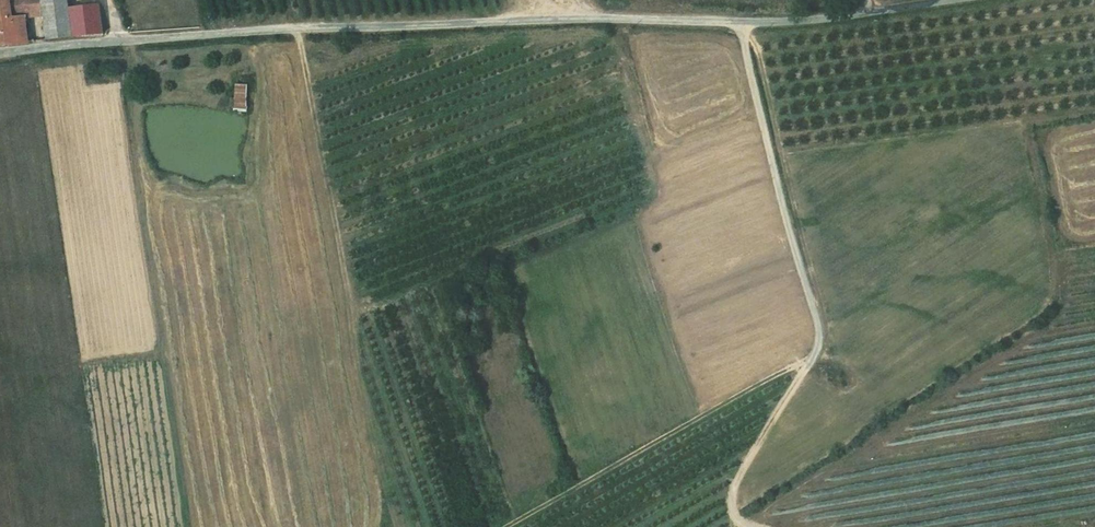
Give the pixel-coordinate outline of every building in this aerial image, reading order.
[(26,19),(45,17),(43,0),(0,0),(0,22),(26,19)] [(69,8),(68,0),(43,0),(45,17),(48,40),(73,38),(69,8)] [(69,8),(73,38),(103,34),(99,4),(69,8)] [(29,43),(26,19),(0,22),(0,47),(29,43)] [(247,85),(235,84),(233,108),(245,108),(247,85)]
